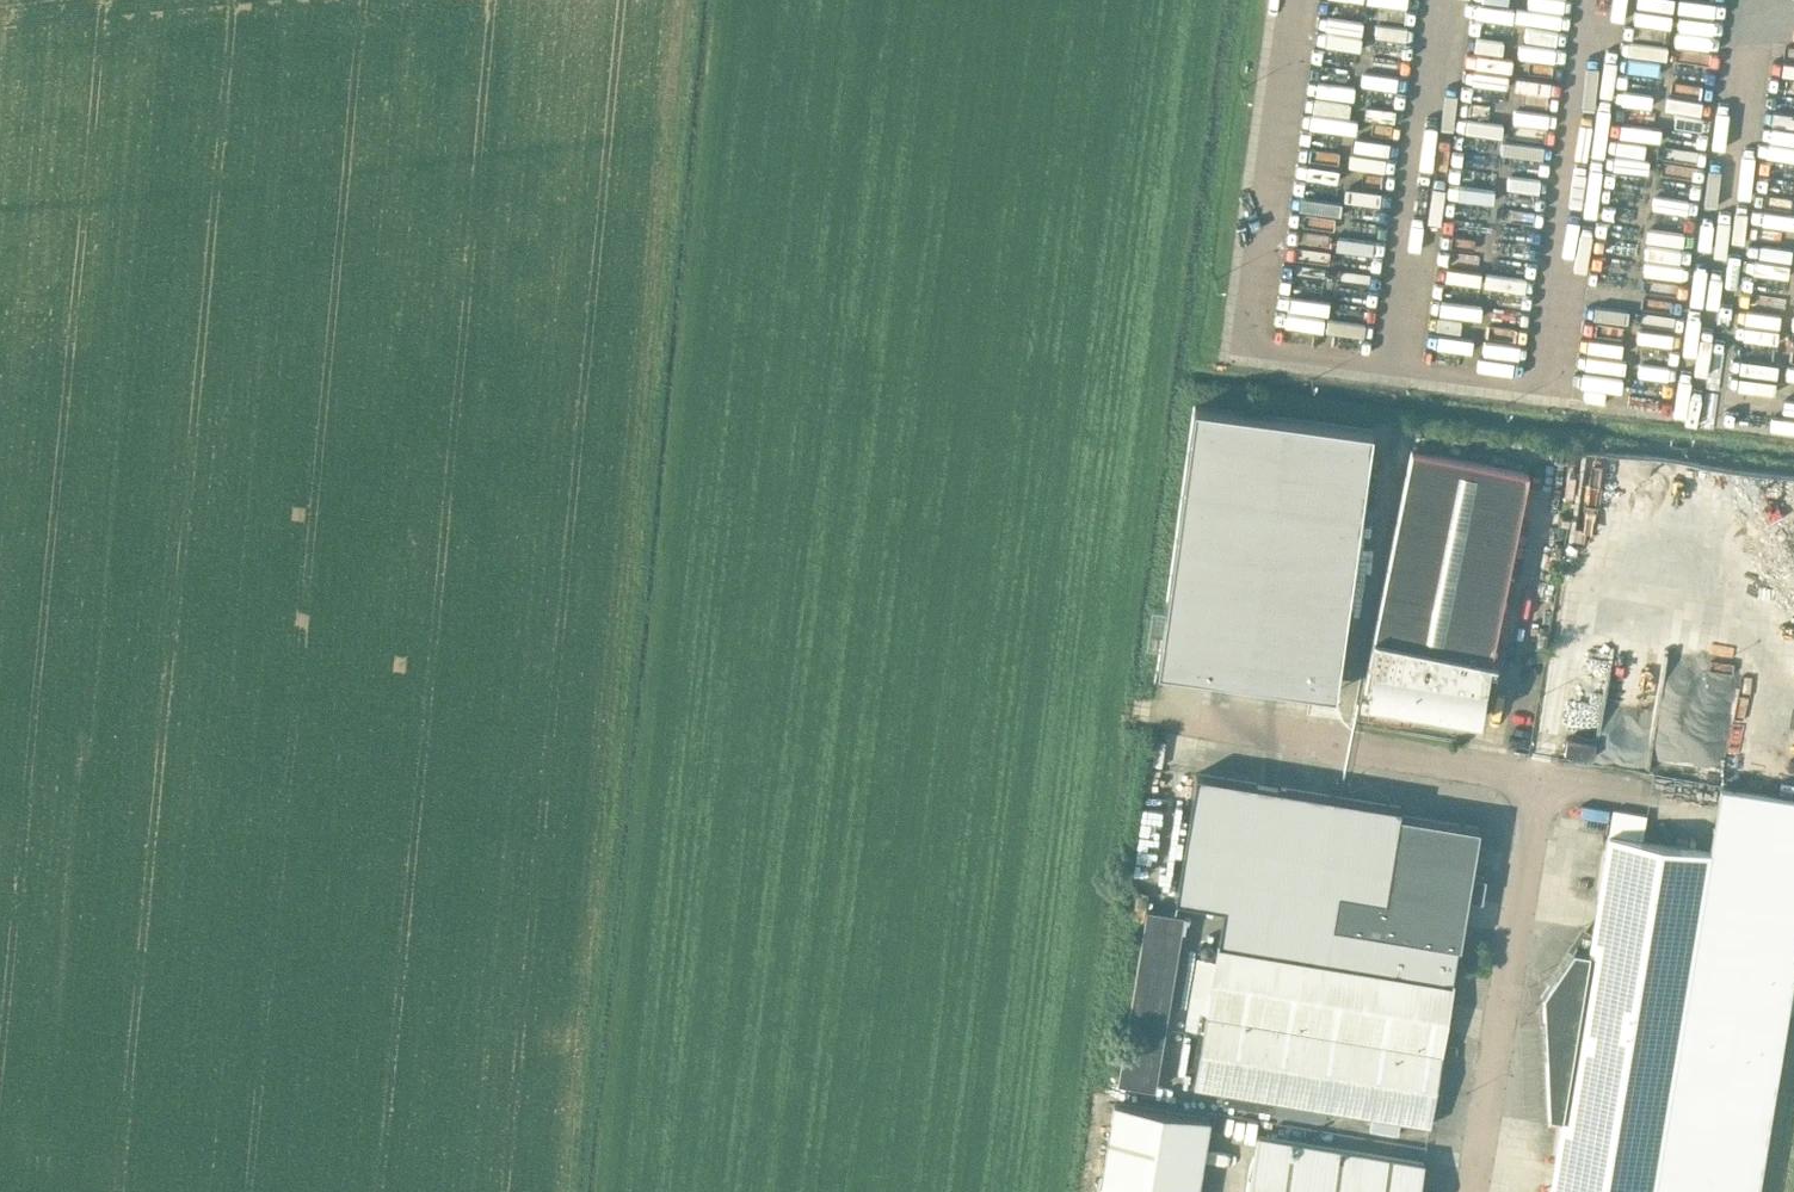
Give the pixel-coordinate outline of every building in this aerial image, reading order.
[(1322,611),(1345,615),(1373,428),(1193,405),(1154,670),(1310,693),(1322,611)] [(1411,448),(1374,635),(1364,684),(1371,686),(1368,701),(1479,718),(1479,717),(1484,687),(1485,688),(1489,668),(1496,669),(1498,660),(1492,659),(1529,471),(1411,448)] [(1453,983),(1460,945),(1333,924),(1338,891),(1385,899),(1399,815),(1401,807),(1196,773),(1175,899),(1224,908),(1218,944),(1453,983)] [(1549,1191),(1758,1191),(1793,976),(1793,799),(1720,787),(1710,851),(1642,840),(1646,815),(1613,810),(1589,952),(1573,949),(1543,992),(1549,1116),(1561,1118),(1549,1191)] [(1460,945),(1467,898),(1482,900),(1485,878),(1471,876),(1479,828),(1399,815),(1385,899),(1338,891),(1333,924),(1460,945)] [(1147,908),(1143,929),(1118,1082),(1156,1088),(1184,914),(1147,908)] [(1398,1134),(1400,1119),(1430,1124),(1453,983),(1218,944),(1195,1086),(1373,1115),(1371,1129),(1398,1134)] [(1143,1108),(1114,1103),(1100,1191),(1198,1191),(1210,1118),(1143,1108)] [(1258,1135),(1248,1191),(1418,1191),(1423,1162),(1258,1135)]
